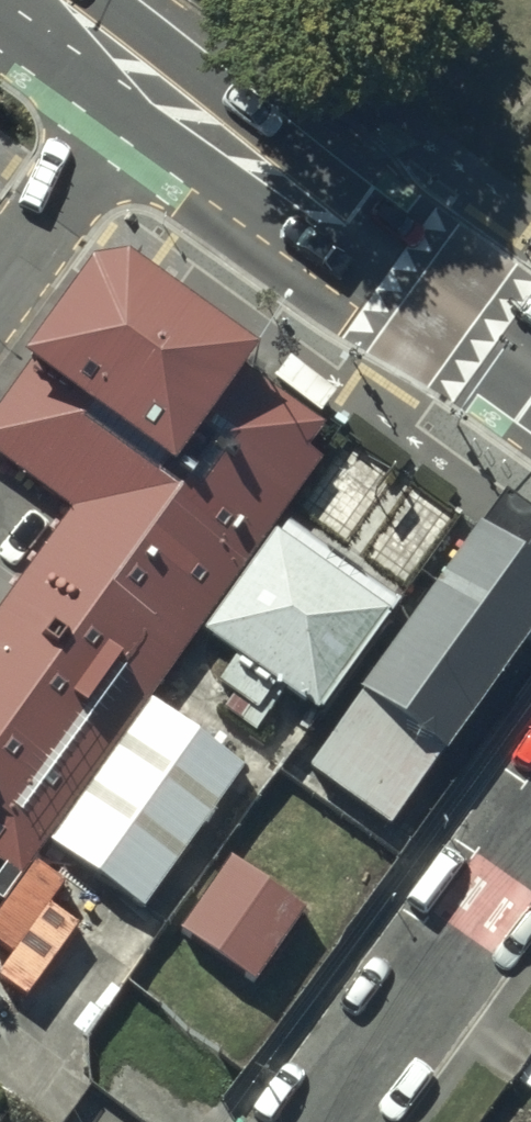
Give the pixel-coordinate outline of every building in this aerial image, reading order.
[(326,403),(78,233),(0,346),(0,426),(56,464),(0,544),(0,803),(34,827),(158,647),(326,403)] [(458,478),(296,713),(402,785),(530,598),(530,527),(458,478)] [(385,567),(275,492),(201,600),(311,675),(385,567)] [(158,647),(34,827),(128,891),(251,712),(158,647)] [(231,848),(183,919),(254,968),(302,897),(231,848)]
